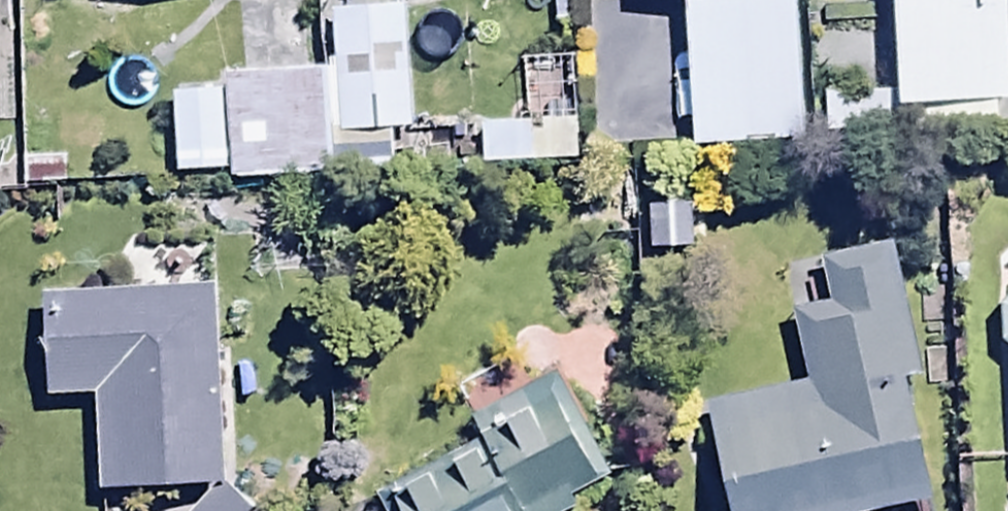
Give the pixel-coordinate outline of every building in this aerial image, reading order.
[(635,5),(681,2),(691,156),(806,149),(797,0),(634,0),(635,5)] [(890,98),(820,102),(823,149),(998,138),(996,111),(1007,110),(1007,0),(884,0),(890,98)] [(229,95),(170,96),(172,179),(226,178),(227,187),(337,185),(336,141),(415,139),(413,18),(328,20),(330,82),(228,85),(229,95)] [(536,126),(484,129),(487,173),(539,170),(536,126)] [(891,248),(812,268),(824,314),(783,324),(801,394),(705,418),(729,510),(908,510),(927,506),(898,390),(924,383),(891,248)] [(211,301),(44,303),(45,406),(98,406),(99,497),(213,496),(211,301)] [(1007,358),(1007,308),(998,319),(998,358),(1007,358)] [(599,483),(544,396),(370,505),(374,510),(555,510),(599,483)] [(224,490),(204,510),(247,510),(224,490)]
